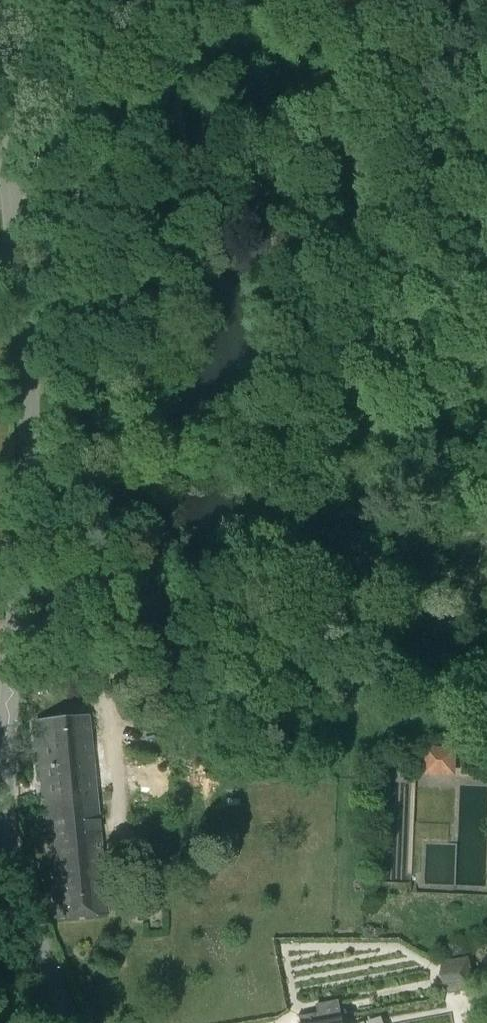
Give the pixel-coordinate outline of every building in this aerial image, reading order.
[(36,732),(43,802),(59,800),(60,810),(97,807),(89,731),(88,717),(73,719),(35,722),(36,732)] [(428,772),(434,772),(435,765),(446,766),(446,772),(452,773),(453,752),(435,752),(435,744),(429,744),(428,772)] [(43,802),(49,867),(65,865),(66,873),(78,872),(79,877),(103,874),(97,807),(60,810),(59,800),(43,802)] [(65,865),(49,867),(54,920),(107,915),(103,874),(79,877),(78,872),(66,873),(65,865)] [(467,956),(441,961),(447,991),(473,986),(467,956)]
